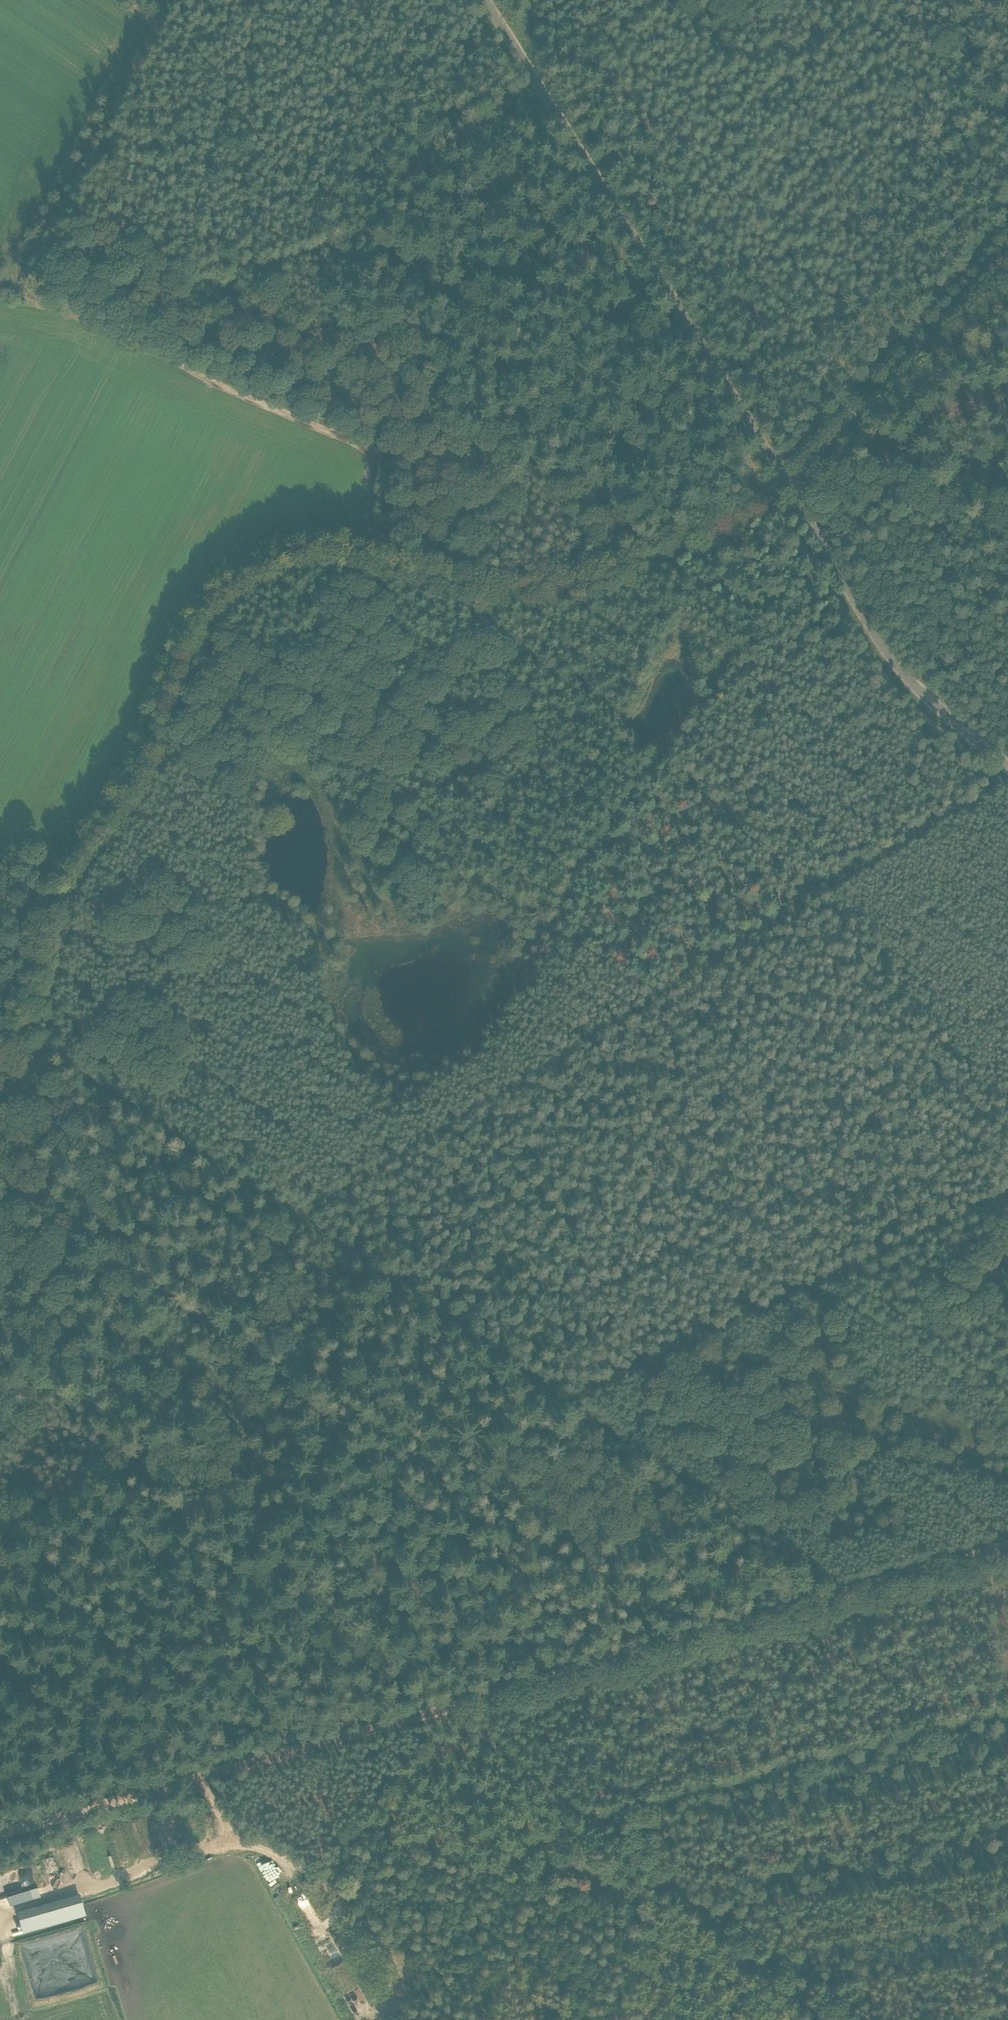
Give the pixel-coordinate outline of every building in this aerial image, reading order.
[(257,1863),(260,1870),(270,1865),(266,1859),(257,1863)] [(6,1905),(37,1899),(35,1890),(4,1895),(6,1905)] [(77,1897),(13,1911),(17,1932),(82,1919),(77,1897)] [(331,1949),(327,1939),(318,1943),(322,1953),(331,1949)]
